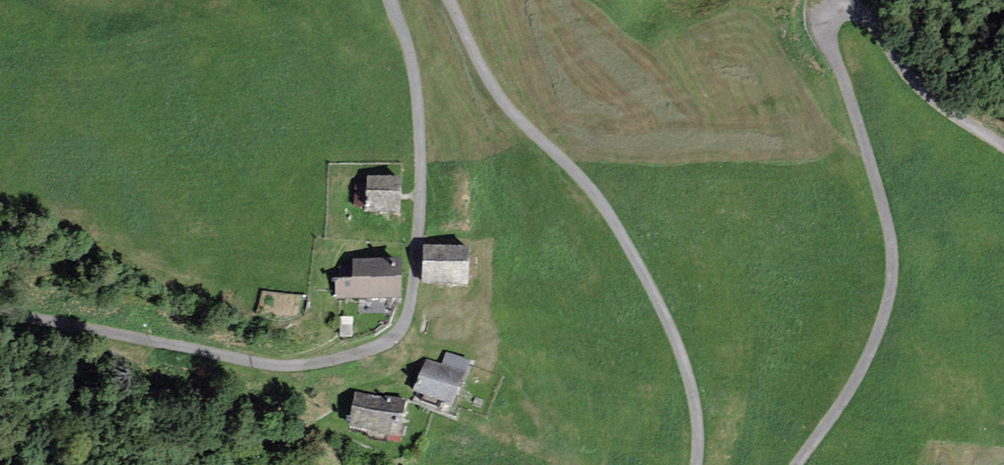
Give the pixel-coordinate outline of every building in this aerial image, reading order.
[(401,179),(367,177),(365,215),(399,217),(401,179)] [(470,249),(423,247),(421,286),(468,288),(470,249)] [(352,281),(336,281),(335,300),(402,301),(402,263),(353,262),(352,281)] [(325,308),(289,305),(287,336),(323,339),(325,308)] [(442,366),(426,360),(413,393),(453,409),(472,363),(447,353),(442,366)] [(408,402),(353,393),(347,432),(402,441),(408,402)]
